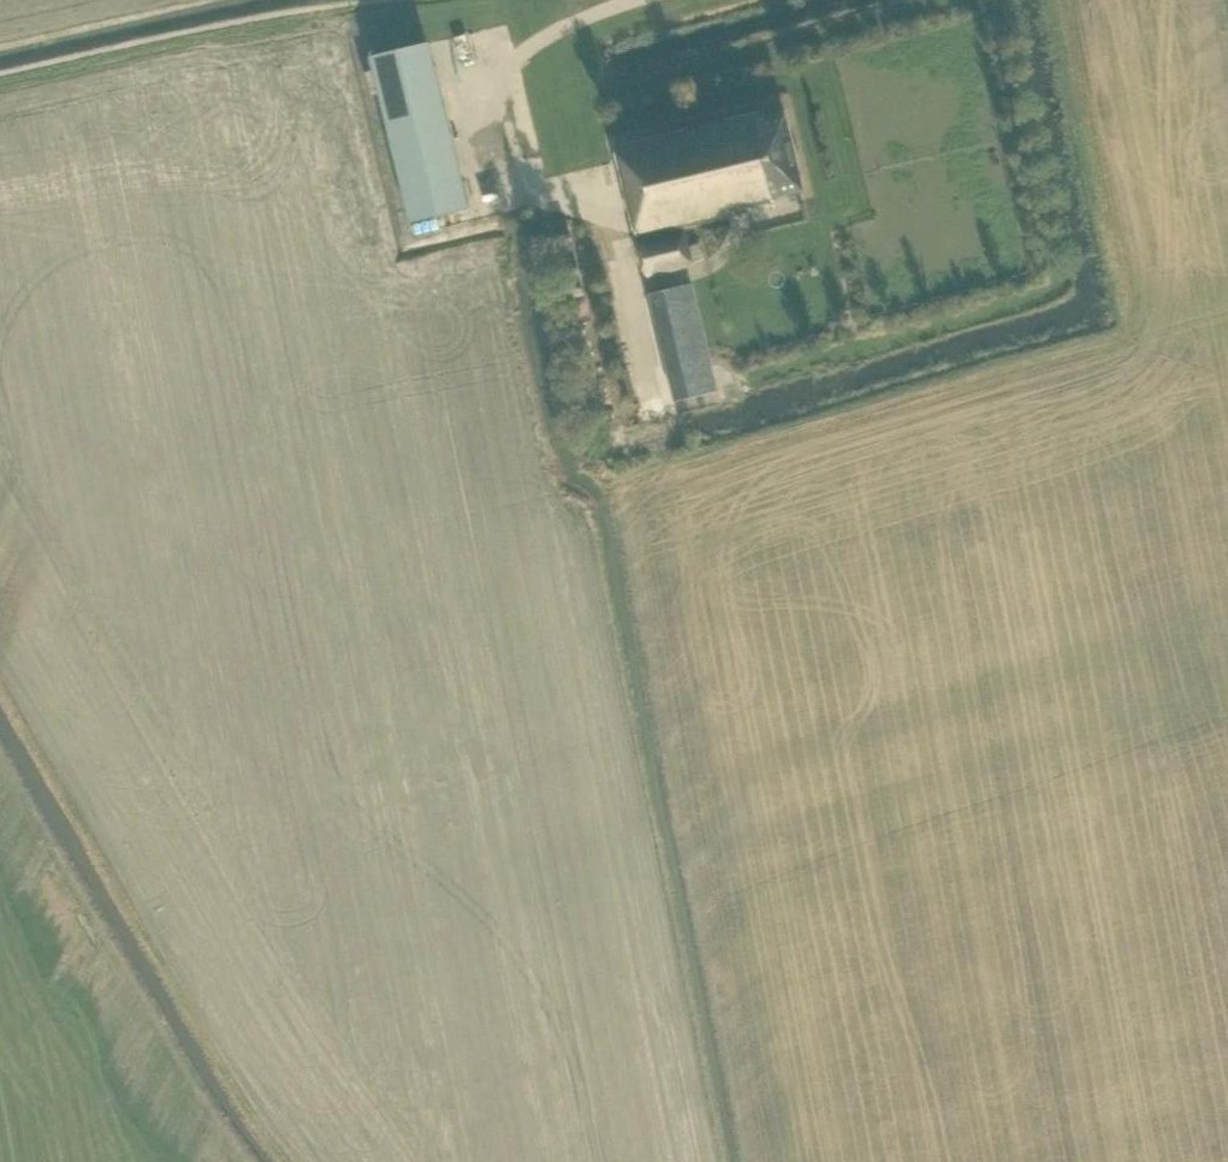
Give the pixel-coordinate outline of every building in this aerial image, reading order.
[(429,43),(370,57),(411,222),(470,208),(429,43)] [(776,198),(806,191),(788,112),(765,117),(764,111),(617,147),(646,276),(693,265),(683,225),(752,210),(752,206),(776,201),(776,198)] [(692,280),(644,289),(665,400),(713,391),(692,280)]
